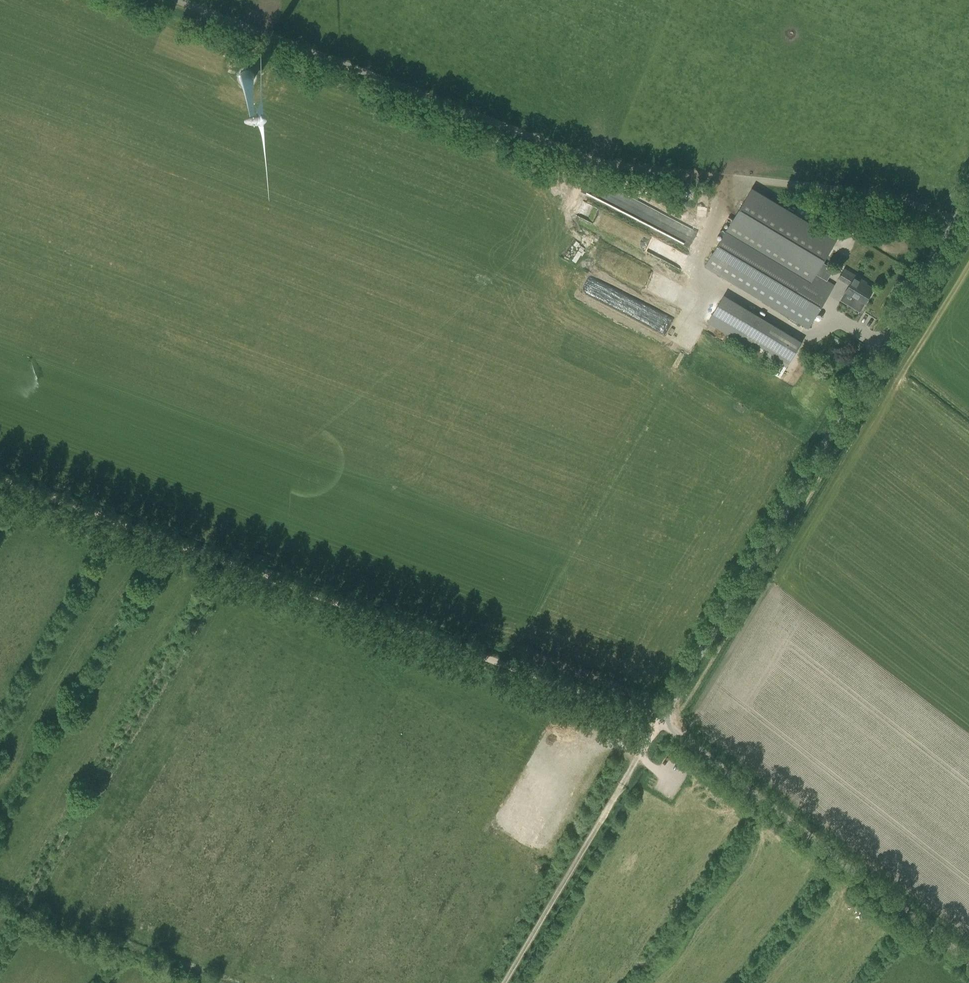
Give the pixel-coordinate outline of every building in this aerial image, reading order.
[(835,285),(816,273),(836,240),(752,189),(705,267),(809,329),(835,285)] [(844,270),(839,278),(850,285),(846,292),(855,297),(851,305),(861,311),(873,290),(861,283),(862,281),(844,270)] [(758,348),(787,366),(802,342),(772,324),(758,348)] [(773,373),(780,376),(785,366),(778,362),(773,373)]
